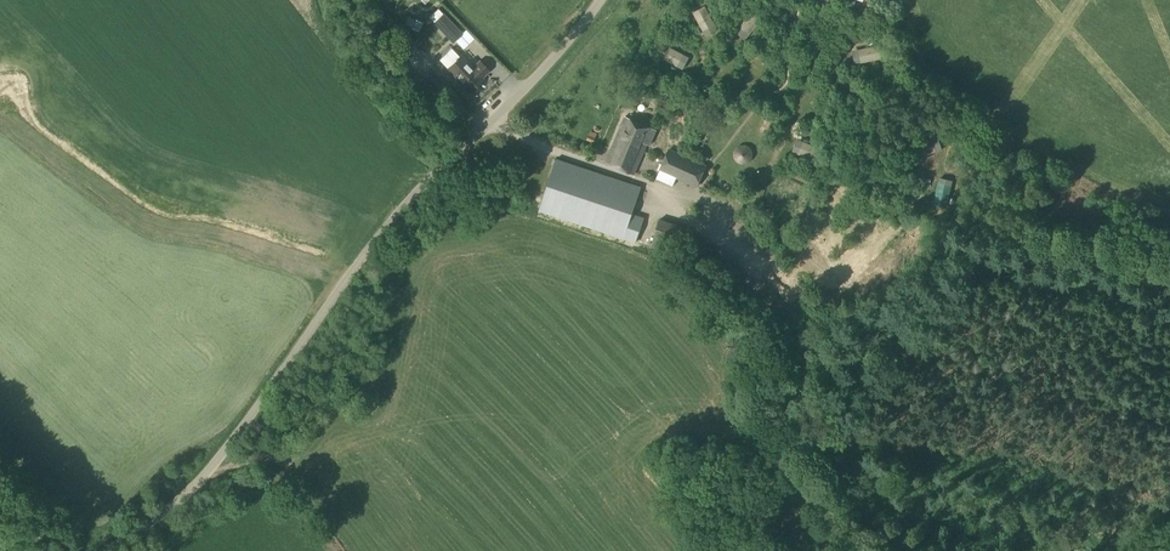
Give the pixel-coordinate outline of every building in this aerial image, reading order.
[(705,6),(693,12),(703,32),(715,26),(705,6)] [(752,9),(738,27),(749,36),(763,18),(752,9)] [(452,43),(462,34),(443,13),(433,23),(452,43)] [(664,44),(658,56),(678,67),(684,55),(664,44)] [(879,45),(857,50),(860,63),(882,59),(879,45)] [(423,76),(429,70),(416,55),(409,61),(419,72),(420,72),(423,76)] [(473,67),(462,55),(447,70),(455,79),(453,81),(459,87),(461,85),(469,93),(484,79),(483,77),(490,71),(480,60),(473,67)] [(440,85),(429,74),(424,79),(434,90),(440,85)] [(484,100),(494,91),(489,86),(479,95),(484,100)] [(650,146),(656,130),(625,117),(605,162),(634,175),(647,144),(650,146)] [(933,138),(911,145),(915,158),(937,151),(933,138)] [(802,141),(797,154),(818,162),(823,149),(802,141)] [(741,145),(735,148),(733,154),(734,160),(739,164),(745,165),(751,161),(753,155),(752,149),(747,145),(741,145)] [(706,166),(669,149),(669,150),(659,171),(656,178),(672,186),(676,178),(696,188),(706,166)] [(710,156),(707,152),(701,152),(699,157),(702,161),(707,161),(710,156)] [(636,242),(643,219),(632,215),(641,188),(556,159),(539,210),(636,242)] [(859,174),(841,167),(837,177),(856,183),(859,174)] [(938,183),(933,205),(947,208),(952,186),(938,183)] [(679,256),(687,227),(659,219),(651,248),(679,256)] [(889,236),(870,221),(856,238),(874,254),(889,236)] [(692,257),(703,246),(696,238),(684,249),(692,257)] [(696,268),(713,251),(707,244),(689,261),(696,268)] [(818,277),(818,278),(818,279),(818,280),(818,281),(819,281),(819,282),(820,283),(821,284),(822,284),(822,285),(823,285),(824,285),(825,285),(826,285),(827,285),(828,285),(829,285),(829,284),(830,284),(831,283),(832,282),(832,281),(833,281),(833,280),(833,279),(833,278),(833,277),(833,276),(833,275),(833,274),(832,274),(832,273),(831,272),(831,271),(830,271),(829,271),(829,270),(828,270),(827,270),(826,270),(825,270),(824,270),(823,270),(822,270),(822,271),(821,271),(820,271),(820,272),(819,273),(819,274),(818,274),(818,275),(818,276),(818,277)] [(842,299),(846,291),(834,284),(829,292),(842,299)]
